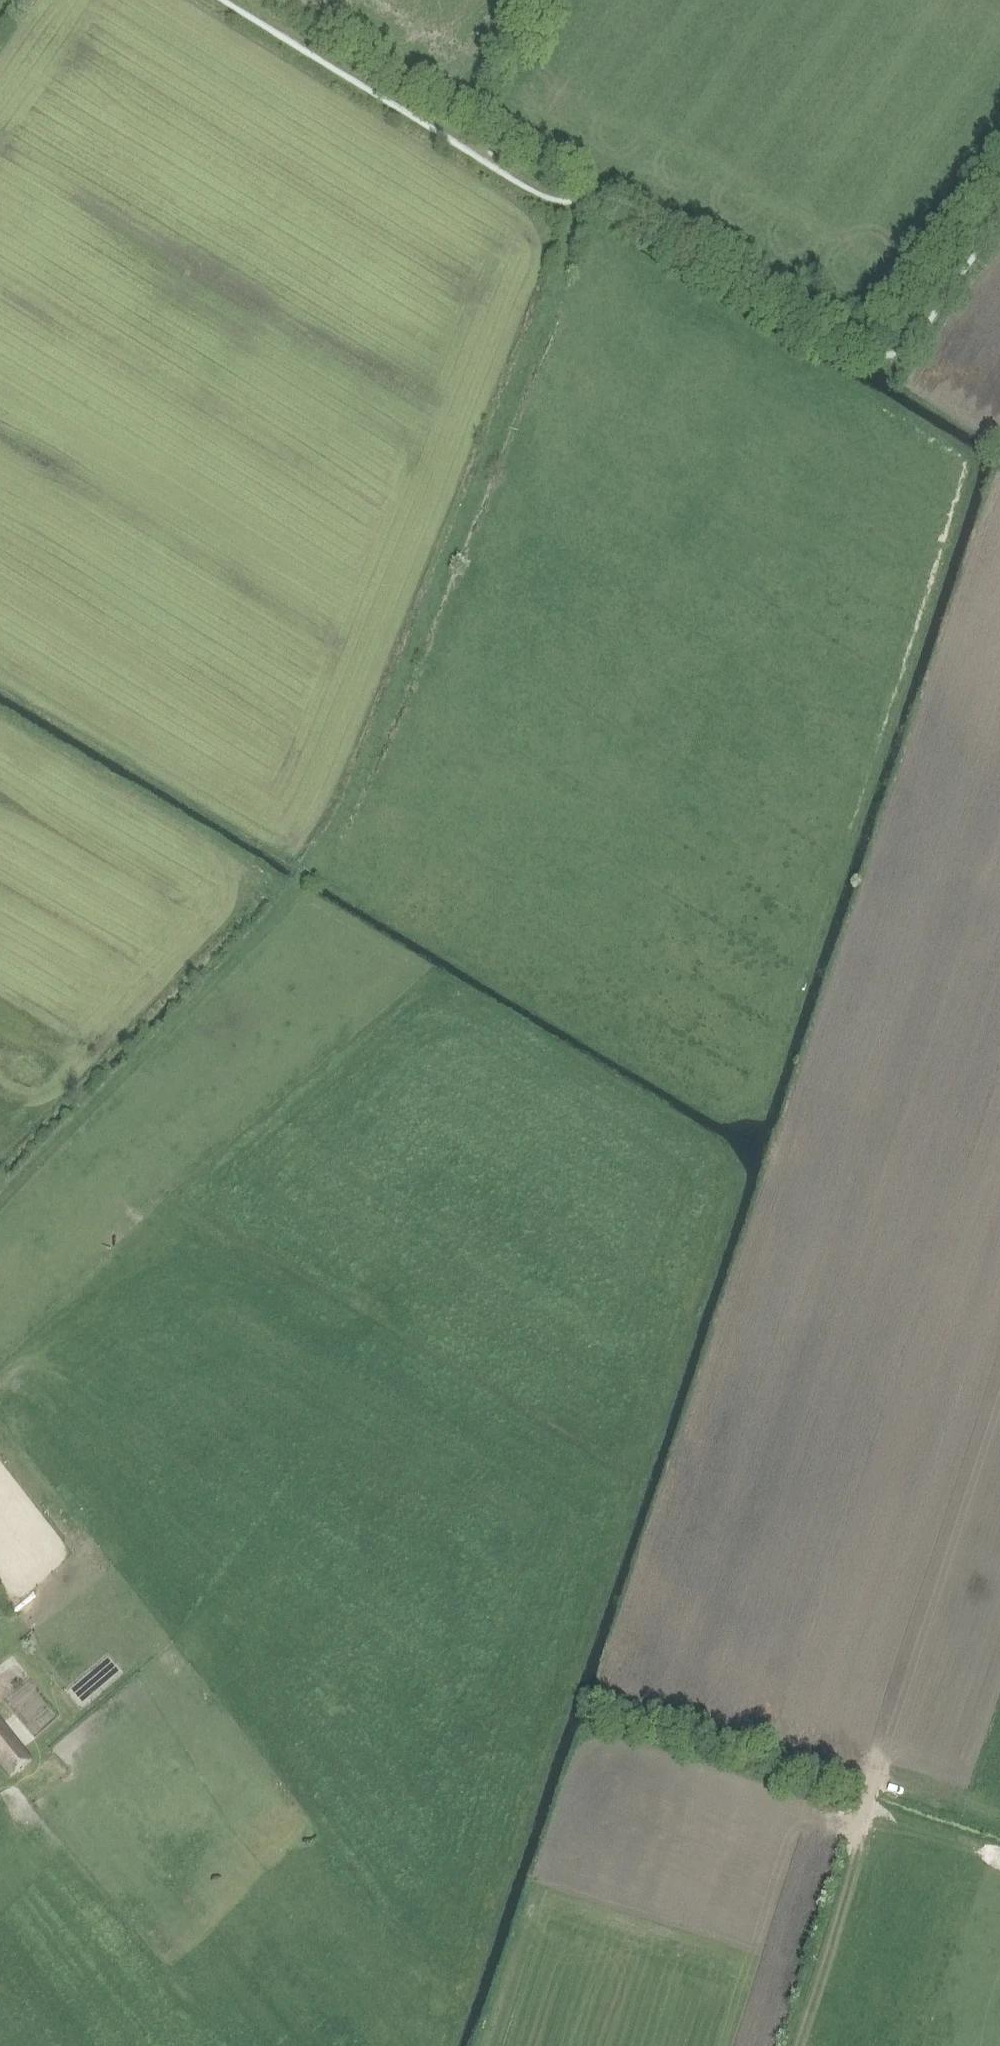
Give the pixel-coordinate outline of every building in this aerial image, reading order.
[(30,1677),(24,1667),(0,1680),(0,1693),(30,1677)] [(15,1706),(38,1734),(61,1715),(38,1687),(15,1706)] [(15,1774),(34,1759),(0,1716),(0,1755),(15,1774)]
